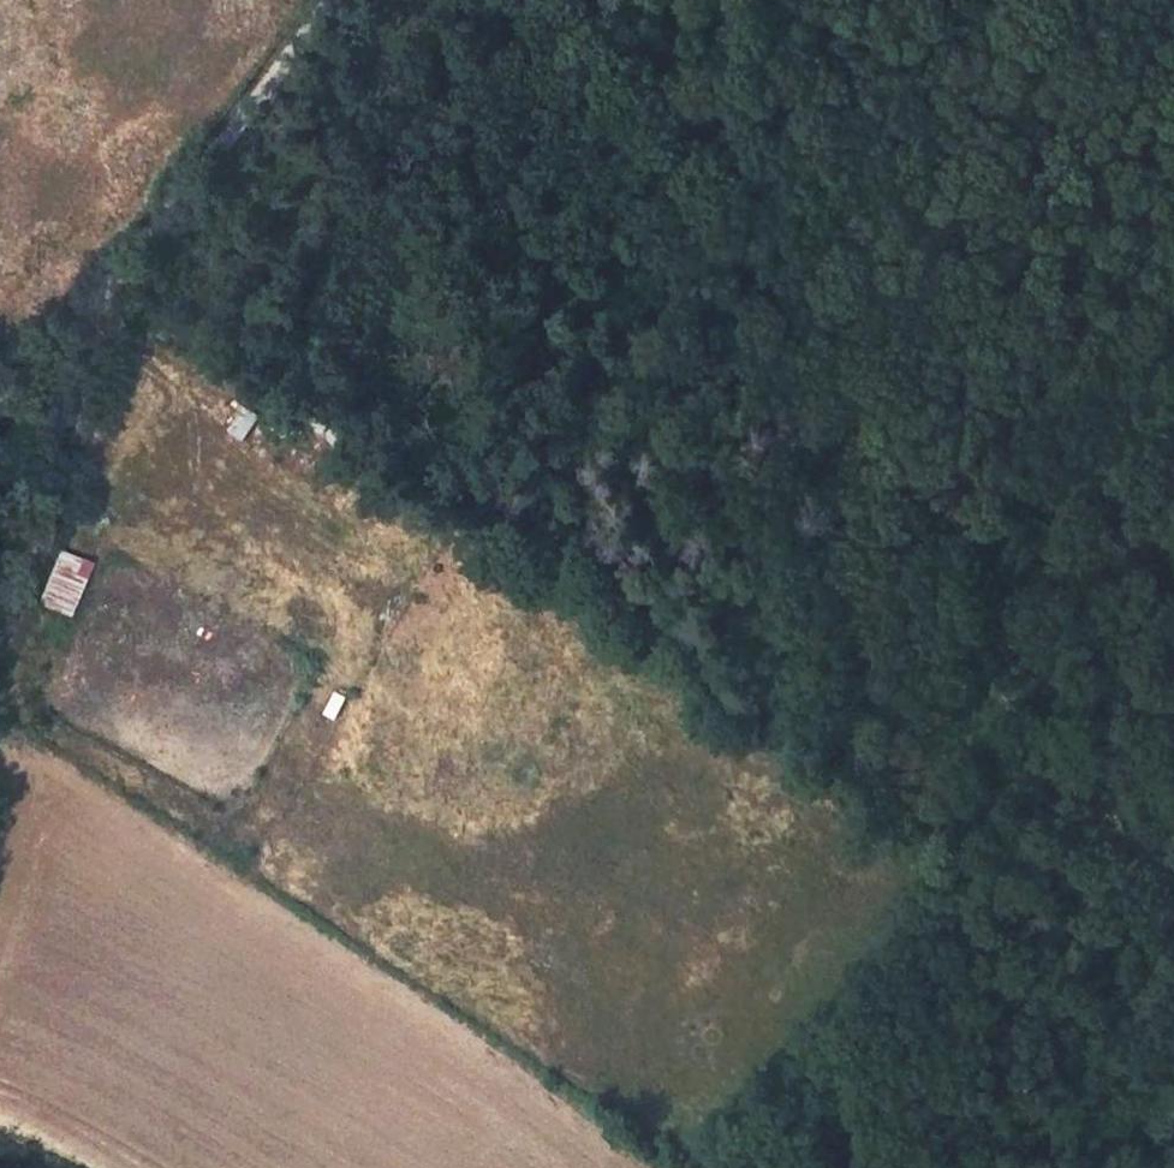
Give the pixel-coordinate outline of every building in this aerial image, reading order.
[(36,606),(69,619),(91,564),(57,551),(36,606)]
